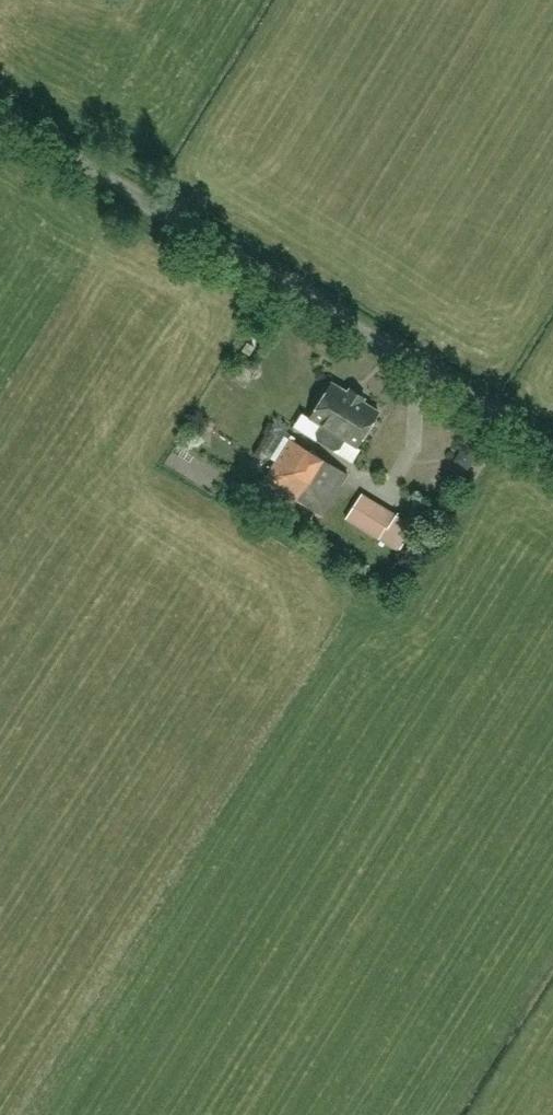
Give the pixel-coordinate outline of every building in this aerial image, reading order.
[(317,439),(326,444),(334,449),(340,448),(346,439),(357,446),(379,410),(363,400),(365,397),(350,388),(348,391),(332,381),(310,417),(321,424),(316,432),(317,439)] [(350,477),(290,440),(265,481),(325,518),(350,477)] [(416,525),(362,492),(346,518),(400,551),(416,525)]
